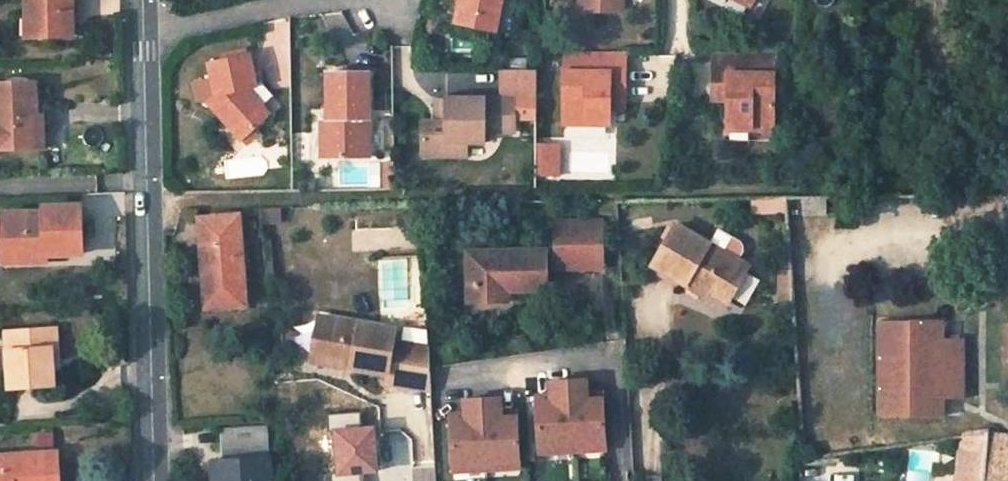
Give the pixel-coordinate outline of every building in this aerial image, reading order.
[(73,0),(24,0),(25,18),(29,18),(29,36),(74,36),(73,0)] [(502,0),(463,0),(462,4),(458,22),(496,29),(502,0)] [(568,73),(567,121),(611,122),(611,103),(611,84),(626,84),(627,55),(625,55),(588,54),(588,73),(568,73)] [(728,102),(729,131),(773,130),(772,78),(753,78),(753,59),(713,58),(714,88),(728,88),(728,102)] [(259,89),(251,59),(210,67),(210,70),(218,98),(210,106),(226,123),(232,117),(251,137),(272,117),(254,99),(249,99),(247,92),(259,89)] [(539,95),(539,68),(504,68),(505,95),(539,95)] [(370,124),(369,74),(330,75),(331,125),(332,155),(332,161),(371,160),(371,154),(370,124)] [(37,84),(0,84),(0,149),(31,148),(30,115),(37,115),(37,84)] [(611,84),(611,103),(626,103),(626,84),(611,84)] [(728,88),(714,88),(714,102),(728,102),(728,88)] [(449,100),(449,123),(439,123),(426,123),(427,143),(427,156),(449,156),(449,143),(471,142),(487,142),(487,131),(517,131),(517,99),(487,100),(470,100),(449,100)] [(449,123),(449,100),(439,100),(439,123),(449,123)] [(31,148),(44,148),(43,115),(37,115),(30,115),(31,148)] [(251,137),(232,117),(226,123),(245,143),(251,137)] [(323,125),(324,155),(332,155),(331,125),(323,125)] [(449,156),(471,156),(471,142),(449,143),(449,156)] [(565,174),(563,143),(540,144),(542,175),(565,174)] [(83,255),(81,206),(44,208),(44,212),(1,213),(3,254),(45,252),(45,256),(83,255)] [(202,279),(205,309),(246,306),(239,214),(198,217),(200,246),(207,245),(209,279),(202,279)] [(556,264),(556,266),(602,264),(601,218),(554,220),(555,251),(545,251),(545,249),(504,251),(468,251),(469,302),(495,301),(495,291),(506,291),(510,291),(547,290),(546,264),(556,264)] [(676,226),(655,266),(703,291),(705,288),(729,301),(749,267),(676,226)] [(3,254),(4,266),(45,265),(45,256),(45,252),(3,254)] [(509,300),(510,291),(506,291),(495,291),(495,301),(509,300)] [(431,392),(429,354),(393,347),(396,331),(318,317),(312,353),(353,360),(351,368),(387,374),(385,384),(431,392)] [(964,399),(963,338),(944,338),(943,321),(879,321),(879,417),(944,416),(944,399),(964,399)] [(48,369),(62,368),(59,330),(46,331),(48,369)] [(48,369),(46,331),(5,332),(8,388),(50,386),(48,369)] [(353,360),(312,353),(311,361),(351,368),(353,360)] [(580,380),(568,381),(572,452),(588,451),(588,444),(605,443),(602,398),(587,399),(587,393),(586,379),(580,380)] [(550,382),(550,396),(551,402),(535,402),(538,447),(555,446),(555,453),(572,452),(568,381),(557,381),(550,382)] [(501,419),(500,413),(500,398),(493,399),(482,400),(485,471),(502,470),(501,463),(518,462),(516,418),(501,419)] [(464,401),(464,415),(465,421),(449,421),(452,465),(468,465),(469,472),(485,471),(482,400),(470,400),(464,401)] [(267,426),(223,428),(225,461),(212,462),(214,480),(272,480),(267,426)] [(985,436),(978,436),(959,438),(956,480),(982,480),(985,436)] [(985,436),(982,480),(1007,480),(1007,438),(985,436)] [(588,451),(605,450),(605,443),(588,444),(588,451)] [(538,447),(539,454),(555,453),(555,446),(538,447)] [(58,454),(0,458),(0,480),(59,480),(58,454)] [(502,470),(519,470),(518,462),(501,463),(502,470)] [(452,465),(452,473),(469,472),(468,465),(452,465)]
